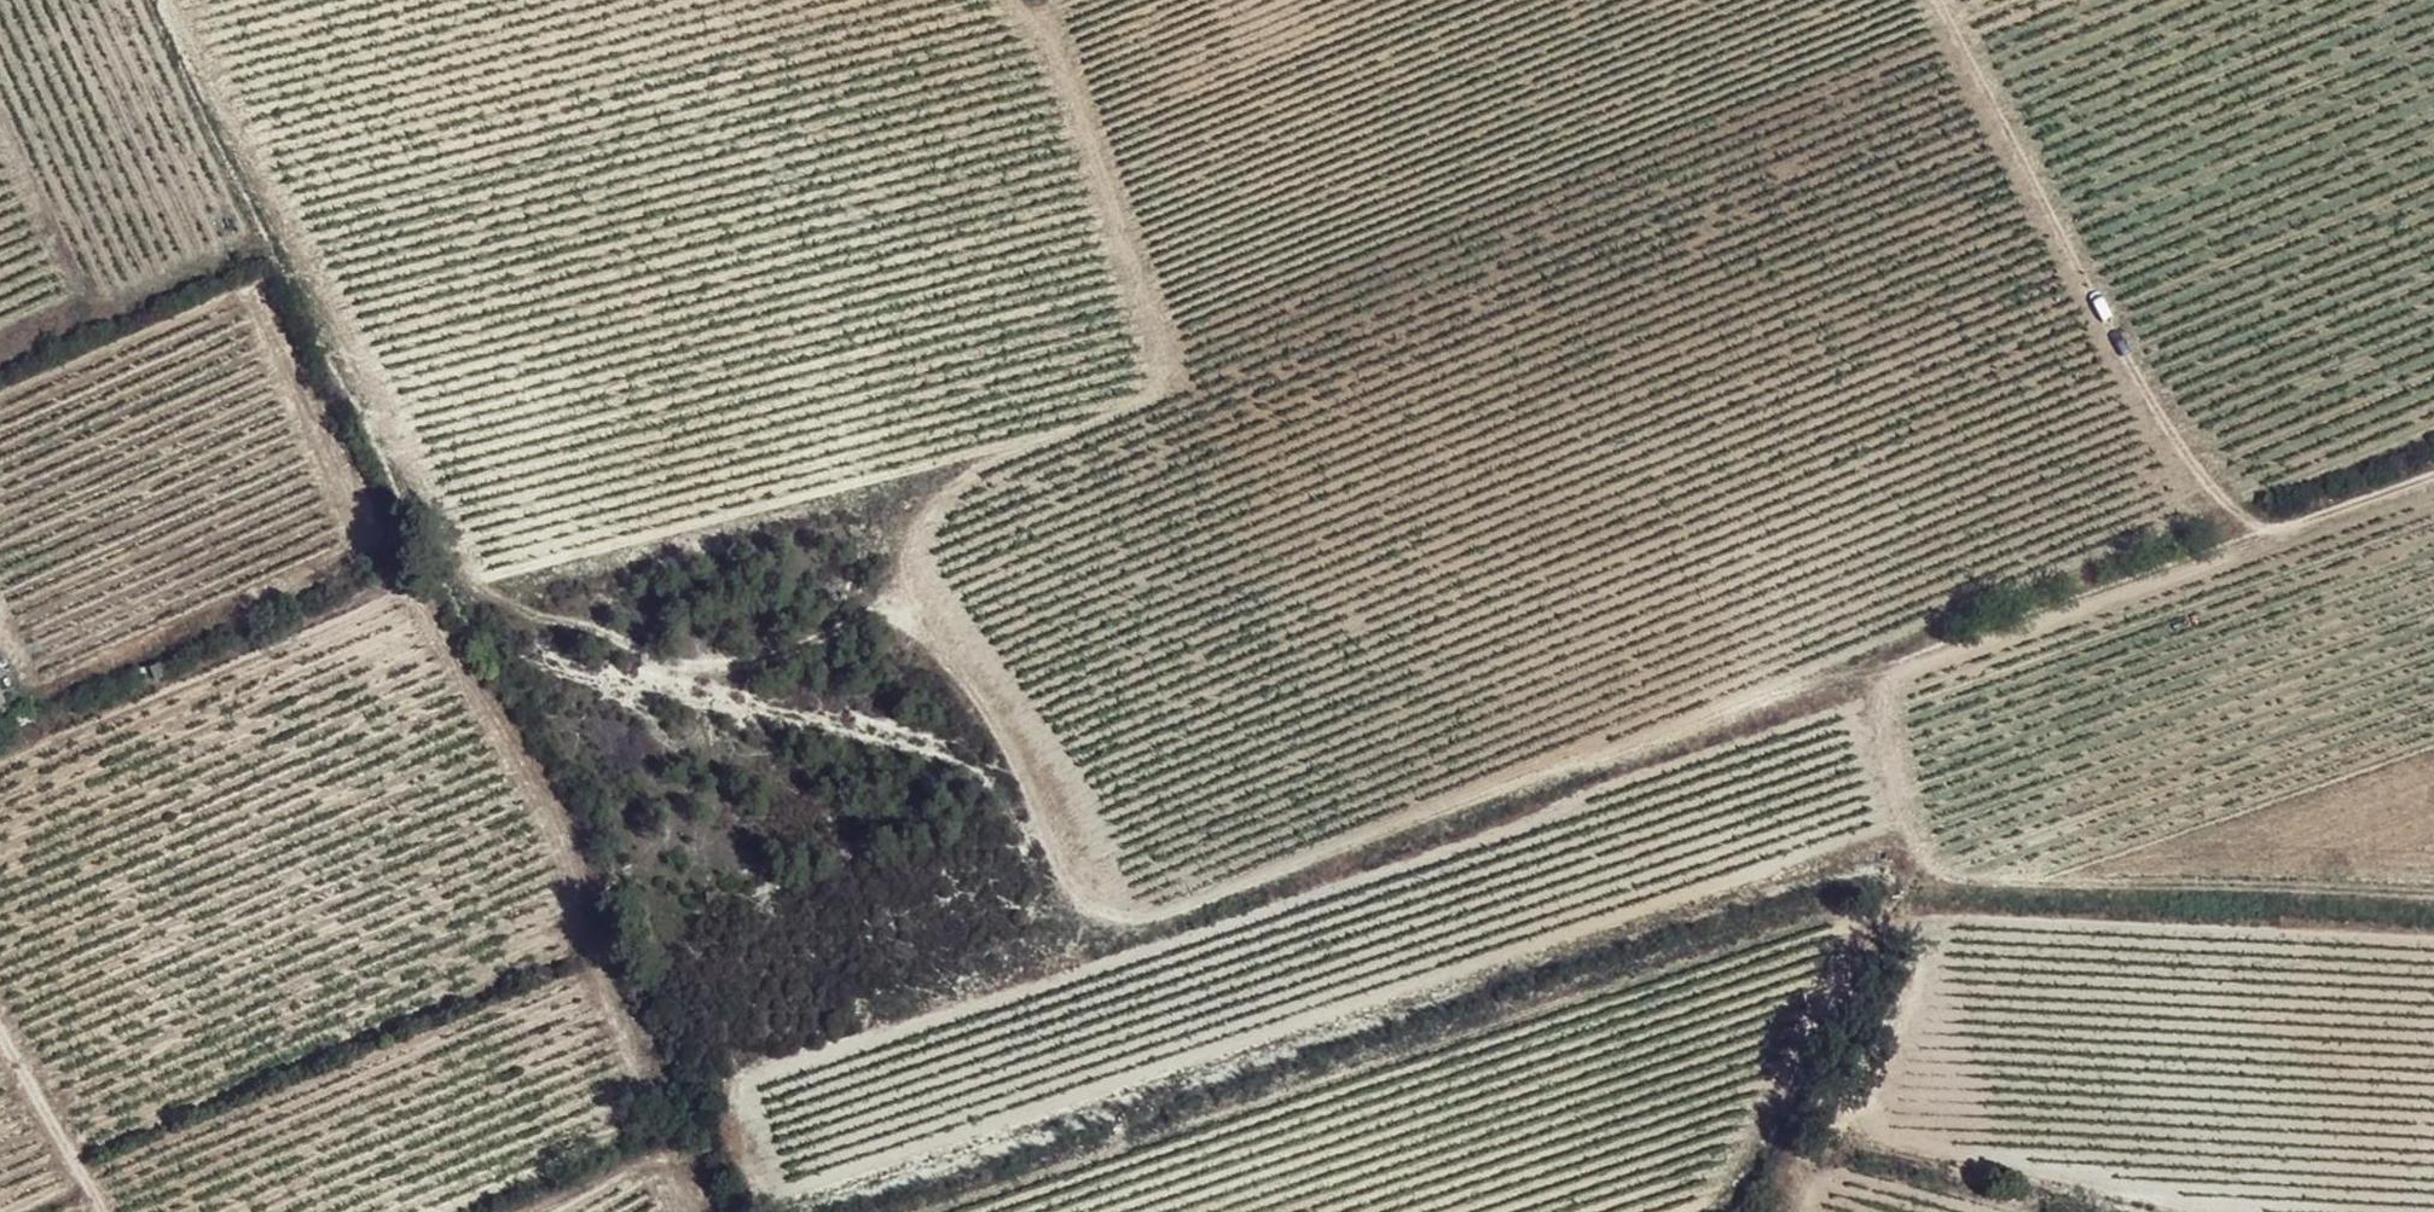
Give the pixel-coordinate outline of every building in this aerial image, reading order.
[(0,683),(0,703),(9,700),(0,683)]
